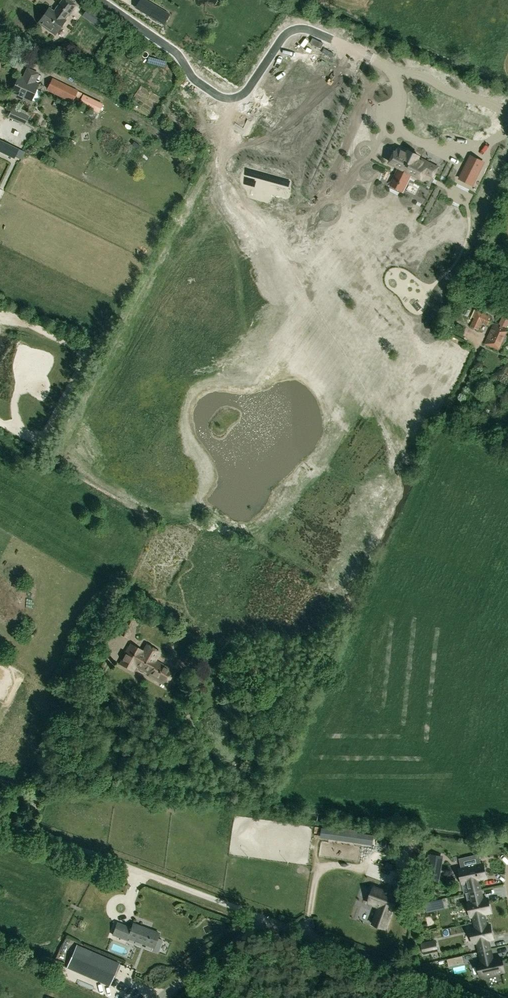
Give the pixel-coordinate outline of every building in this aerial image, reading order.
[(74,5),(67,0),(63,0),(53,13),(49,10),(40,23),(55,35),(65,21),(64,20),(74,5)] [(169,14),(148,1),(142,12),(163,24),(169,14)] [(103,18),(93,11),(88,8),(81,17),(87,20),(96,27),(103,18)] [(253,34),(258,28),(251,23),(247,30),(253,34)] [(164,64),(166,59),(154,53),(151,58),(164,64)] [(16,96),(15,98),(22,101),(23,99),(30,102),(37,85),(33,84),(37,74),(27,70),(22,83),(17,81),(12,94),(16,96)] [(78,91),(52,78),(46,90),(72,103),(73,99),(78,101),(82,93),(77,91),(78,91)] [(102,103),(84,94),(80,103),(98,112),(102,103)] [(9,118),(24,126),(28,116),(12,109),(9,118)] [(0,140),(0,152),(14,159),(15,156),(21,159),(25,152),(0,140)] [(421,157),(417,155),(416,158),(399,151),(393,166),(404,171),(399,183),(409,187),(414,175),(425,180),(427,173),(431,165),(420,160),(421,157)] [(465,164),(454,188),(465,193),(476,169),(465,164)] [(462,308),(465,301),(460,299),(457,306),(462,308)] [(470,326),(478,330),(482,323),(489,327),(492,318),(477,311),(470,326)] [(507,326),(507,319),(502,316),(499,324),(507,328),(507,326)] [(494,324),(485,343),(500,349),(507,330),(494,324)] [(129,613),(118,633),(128,639),(139,618),(129,613)] [(175,671),(157,660),(161,653),(154,648),(148,645),(144,651),(132,645),(121,664),(135,671),(137,667),(139,668),(140,671),(143,673),(146,672),(148,673),(148,674),(167,685),(175,671)] [(178,659),(173,667),(180,671),(184,663),(178,659)] [(358,831),(330,828),(329,837),(356,841),(357,833),(358,831)] [(317,848),(314,856),(384,878),(389,861),(322,840),(320,849),(317,848)] [(430,855),(427,878),(440,881),(444,856),(430,855)] [(459,869),(462,884),(467,883),(469,892),(481,890),(479,880),(486,878),(483,864),(480,864),(478,855),(460,859),(462,868),(459,869)] [(397,895),(377,888),(374,886),(368,903),(379,907),(373,924),(385,928),(397,895)] [(490,913),(487,898),(483,899),(481,890),(469,892),(466,893),(471,917),(473,917),(474,922),(485,919),(484,914),(490,913)] [(427,913),(445,909),(443,900),(425,903),(427,913)] [(477,943),(479,952),(491,949),(489,940),(493,939),(490,924),(487,925),(485,919),(474,922),(475,928),(470,929),(473,943),(477,943)] [(155,953),(159,951),(163,941),(162,939),(157,938),(159,933),(133,923),(131,928),(117,922),(113,935),(127,940),(128,938),(152,947),(151,951),(155,953)] [(436,940),(422,944),(424,954),(438,951),(436,940)] [(76,945),(67,967),(109,986),(119,963),(76,945)] [(493,959),(491,949),(479,952),(481,962),(477,962),(480,977),(504,972),(501,957),(493,959)] [(144,997),(151,997),(160,981),(133,966),(127,978),(129,980),(125,987),(144,997)]
